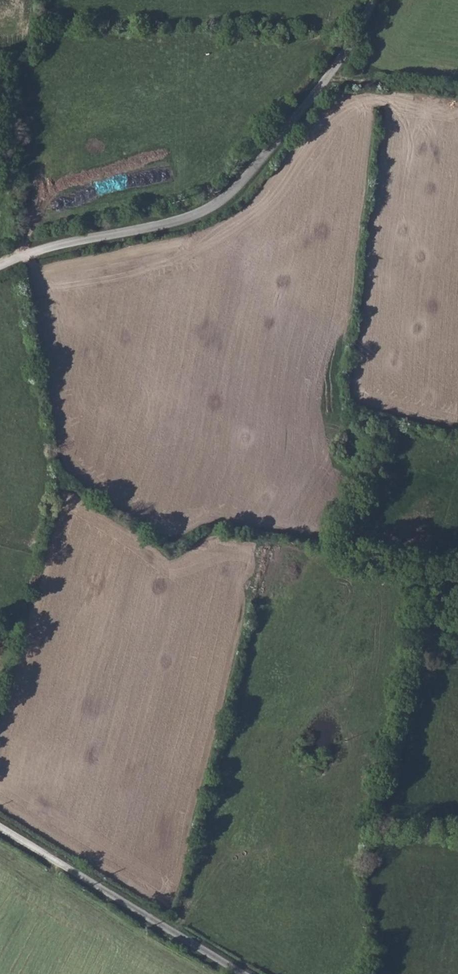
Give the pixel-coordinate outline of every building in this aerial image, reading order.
[(415,627),(426,627),(427,615),(416,615),(415,627)]
